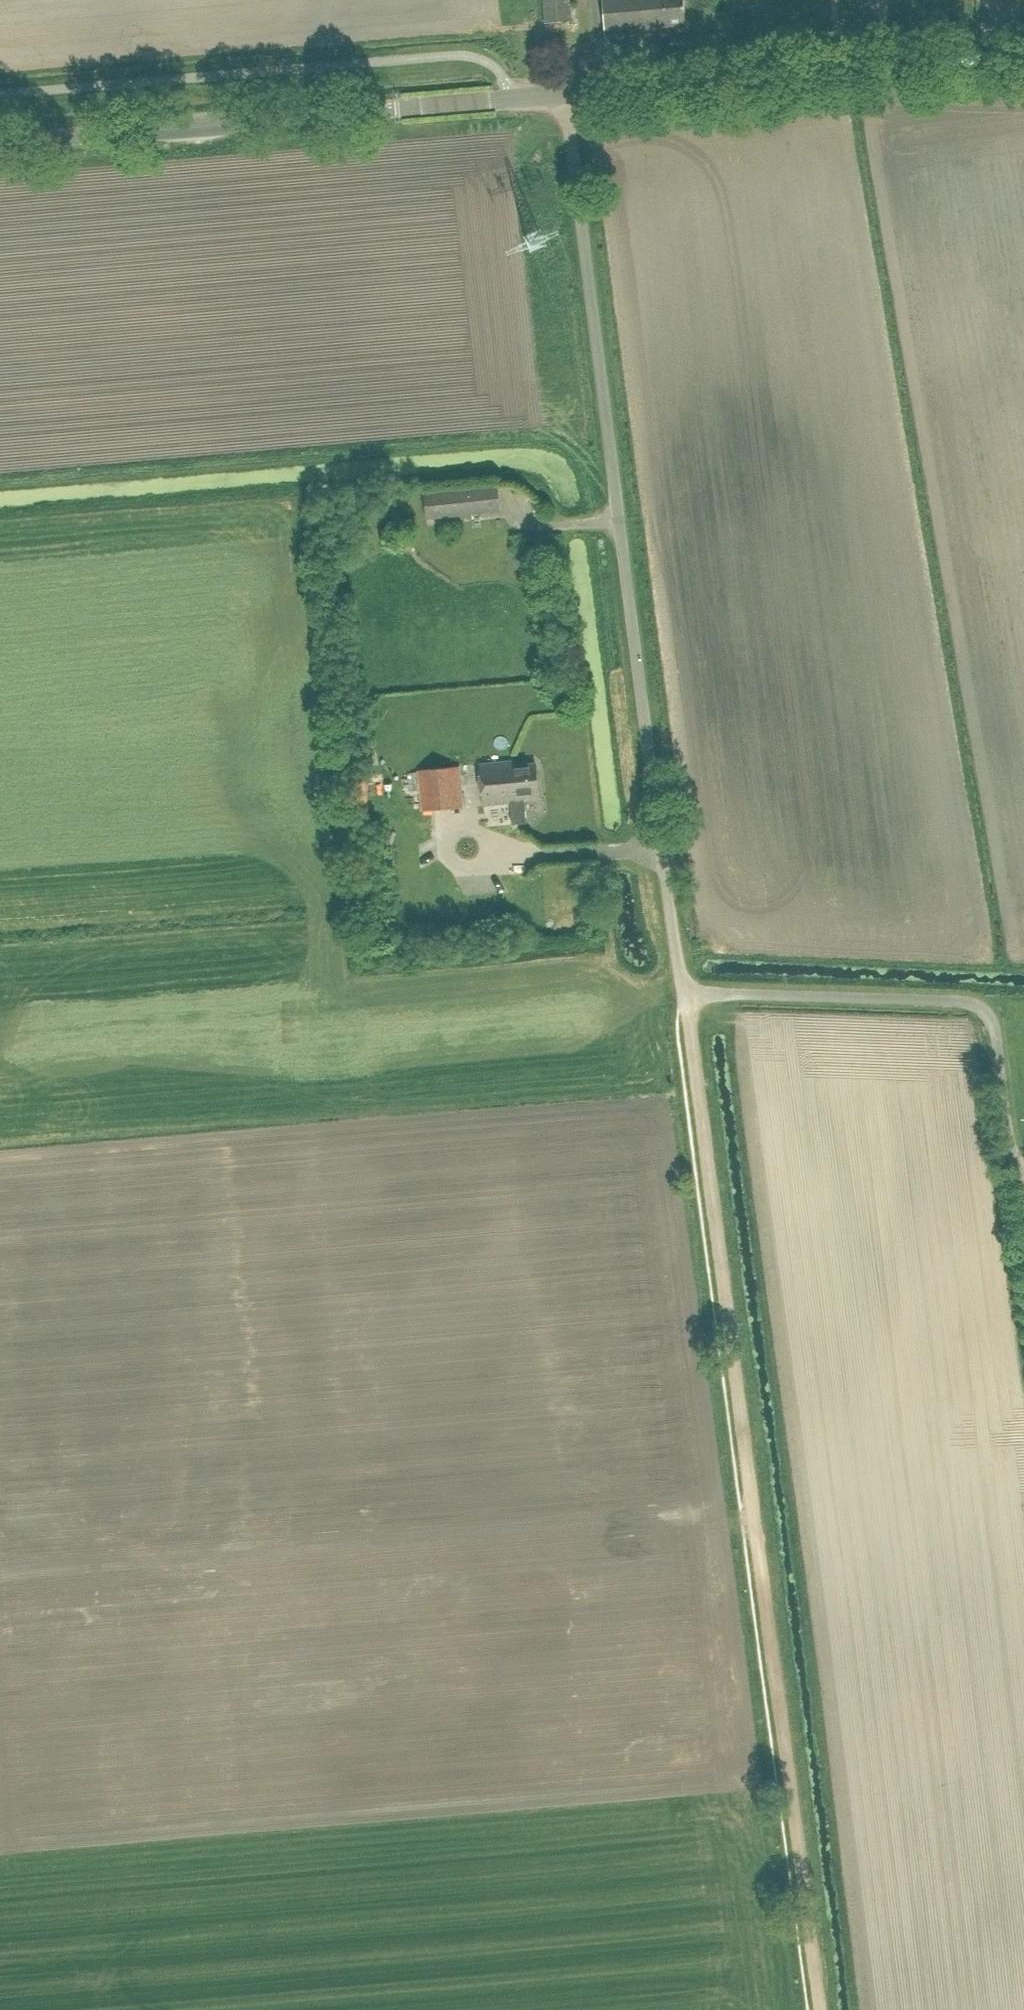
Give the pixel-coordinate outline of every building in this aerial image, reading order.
[(544,13),(545,22),(572,20),(570,0),(543,0),(544,13)] [(605,37),(623,35),(622,30),(635,29),(636,34),(667,32),(667,27),(686,25),(684,0),(601,0),(605,37)] [(496,482),(424,490),(427,516),(499,508),(496,482)] [(397,540),(411,539),(409,523),(396,524),(397,540)] [(526,822),(524,800),(537,798),(534,763),(516,764),(515,759),(479,763),(482,803),(509,801),(511,823),(526,822)] [(463,806),(458,765),(417,769),(421,810),(463,806)] [(466,878),(454,888),(462,897),(474,887),(466,878)]
